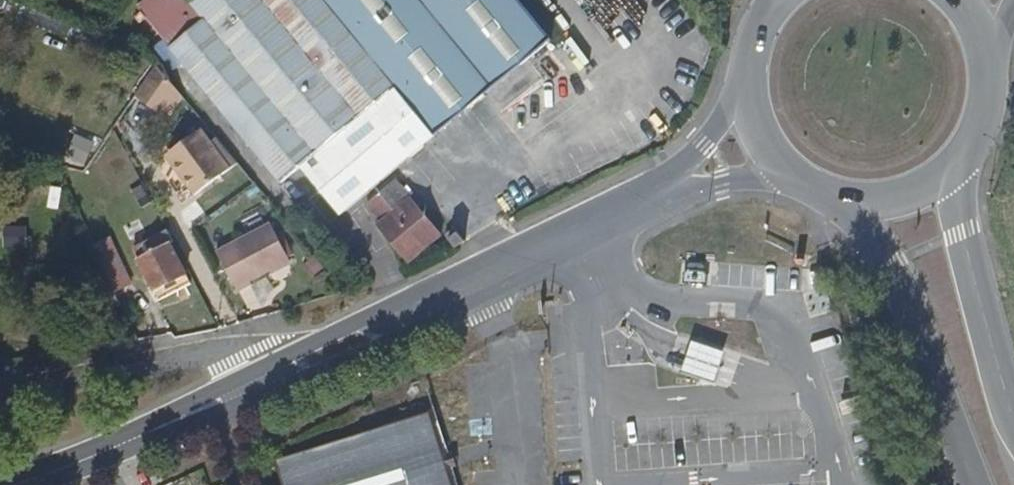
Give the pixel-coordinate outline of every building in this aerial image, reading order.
[(157,33),(189,4),(186,0),(152,0),(138,13),(157,33)] [(191,2),(189,4),(157,33),(176,56),(245,140),(239,145),(254,163),(260,159),(280,183),(300,167),(340,216),(402,164),(266,0),(193,0),(191,2)] [(402,164),(550,41),(515,0),(266,0),(402,164)] [(154,59),(133,95),(161,110),(175,85),(154,59)] [(524,71),(494,97),(503,108),(534,83),(524,71)] [(175,85),(161,110),(167,113),(179,90),(175,85)] [(205,147),(210,142),(200,129),(166,155),(170,161),(197,140),(205,147)] [(224,161),(210,142),(205,147),(197,140),(170,161),(197,195),(225,173),(219,165),(224,161)] [(231,169),(224,161),(219,165),(225,173),(231,169)] [(378,223),(410,261),(440,235),(397,183),(369,205),(382,220),(378,223)] [(168,228),(148,238),(138,219),(126,225),(141,255),(173,238),(168,228)] [(269,222),(218,252),(239,292),(253,285),(252,282),(291,261),(269,222)] [(465,239),(454,227),(444,234),(457,248),(465,239)] [(114,236),(95,242),(114,292),(132,286),(114,236)] [(188,275),(172,243),(138,261),(155,292),(160,290),(188,275)] [(164,299),(194,284),(188,275),(160,290),(164,299)] [(628,342),(633,337),(625,328),(620,334),(628,342)] [(680,378),(713,389),(725,355),(692,344),(680,378)] [(428,416),(277,464),(283,484),(449,484),(442,459),(428,416)]
